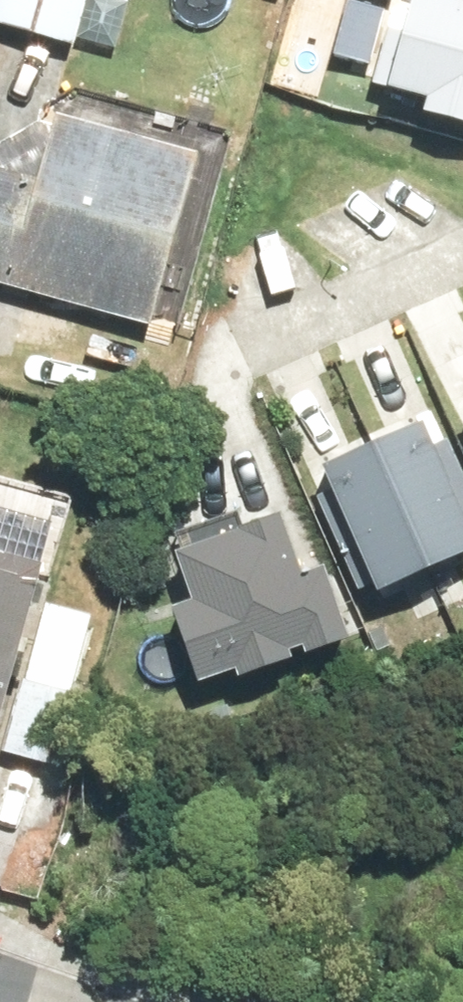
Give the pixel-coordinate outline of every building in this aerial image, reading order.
[(1,29),(84,49),(97,0),(9,0),(1,29)] [(434,121),(462,129),(462,4),(449,0),(425,0),(400,94),(437,105),(434,121)] [(0,172),(0,286),(159,329),(205,157),(63,119),(47,185),(0,172)] [(337,472),(391,602),(462,572),(462,487),(438,429),(337,472)] [(311,673),(307,659),(327,654),(330,664),(370,651),(341,567),(312,576),(295,526),(191,561),(207,607),(184,615),(210,693),(257,677),(261,689),(311,673)] [(0,547),(0,773),(3,760),(24,680),(54,561),(0,547)] [(31,682),(81,695),(100,618),(52,605),(31,682)] [(81,695),(31,682),(24,680),(3,760),(74,777),(94,698),(81,695)]
